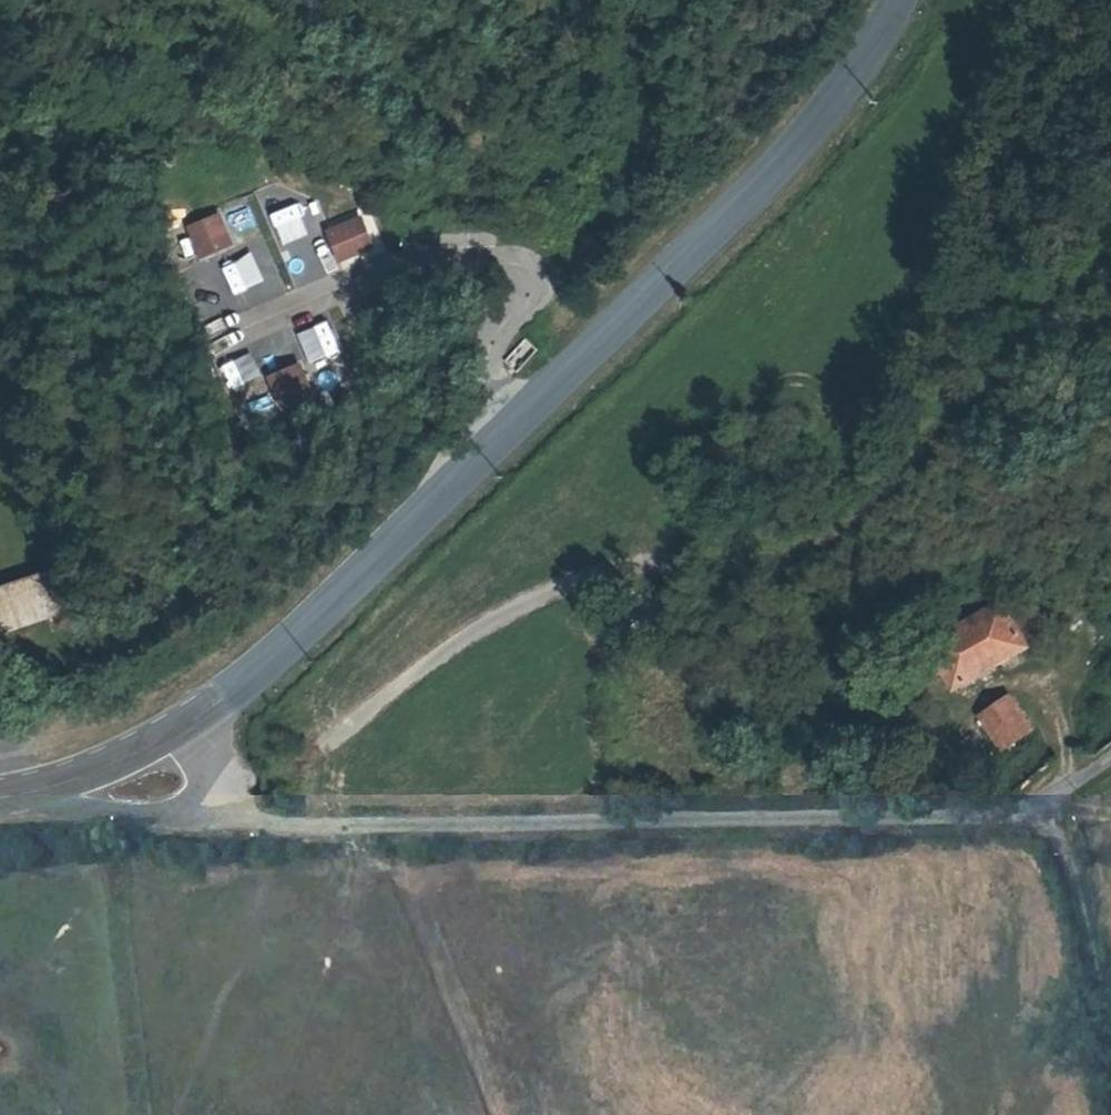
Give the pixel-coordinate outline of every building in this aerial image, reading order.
[(821,65),(828,56),(821,50),(817,45),(807,56),(814,61),(821,65)] [(296,243),(307,238),(297,215),(286,220),(296,243)] [(224,217),(190,232),(203,261),(237,245),(224,217)] [(361,219),(325,236),(340,267),(376,250),(361,219)] [(233,257),(245,290),(277,279),(266,247),(233,257)] [(526,341),(505,358),(514,370),(535,353),(526,341)] [(302,366),(268,381),(281,411),(316,396),(302,366)] [(1025,648),(998,602),(924,647),(952,692),(1025,648)] [(1037,745),(1008,705),(979,726),(1024,790),(1039,769),(1028,752),(1037,745)] [(1002,800),(1003,790),(994,789),(993,799),(1002,800)]
